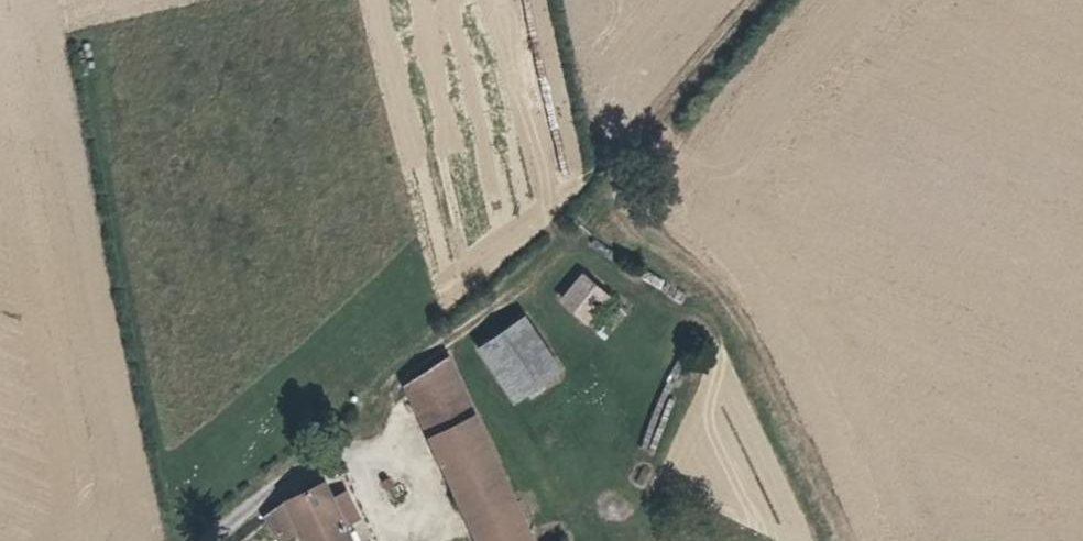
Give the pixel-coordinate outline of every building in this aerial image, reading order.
[(607,296),(583,274),(562,300),(586,321),(607,296)] [(562,370),(524,315),(478,347),(516,402),(562,370)] [(447,357),(408,388),(430,437),(474,416),(447,357)] [(430,437),(479,540),(533,540),(474,416),(430,437)] [(266,517),(280,540),(300,528),(306,540),(351,540),(343,525),(331,500),(322,483),(288,501),(266,517)] [(358,517),(346,493),(331,500),(343,525),(358,517)]
